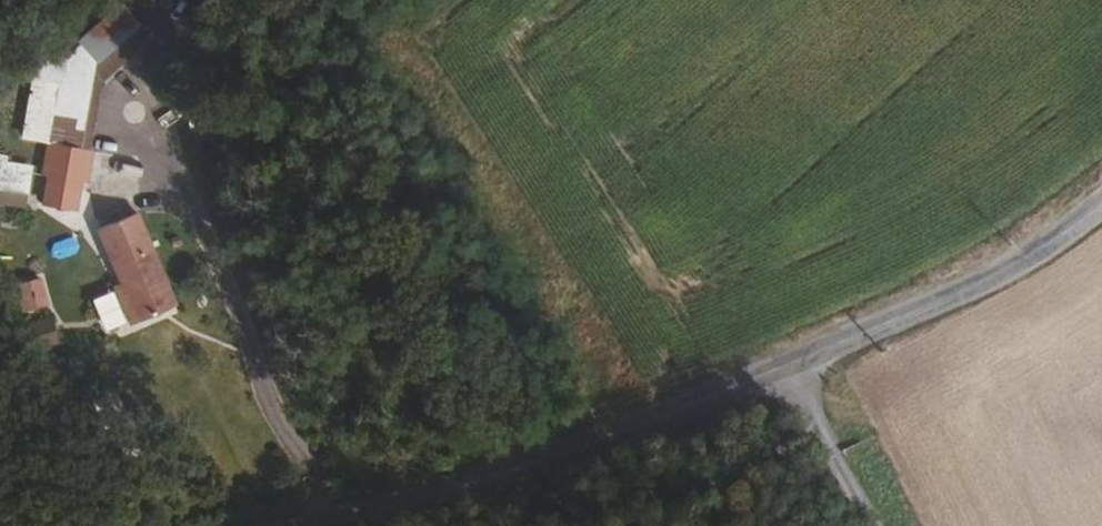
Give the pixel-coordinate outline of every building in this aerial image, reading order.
[(94,44),(106,34),(96,22),(68,46),(98,80),(113,66),(94,44)] [(27,201),(29,155),(0,154),(0,199),(27,201)] [(65,205),(68,178),(38,175),(35,205),(65,205)] [(165,303),(127,221),(92,236),(110,277),(129,319),(165,303)] [(35,271),(9,282),(22,314),(48,304),(35,271)] [(129,319),(110,277),(100,281),(118,323),(129,319)]
